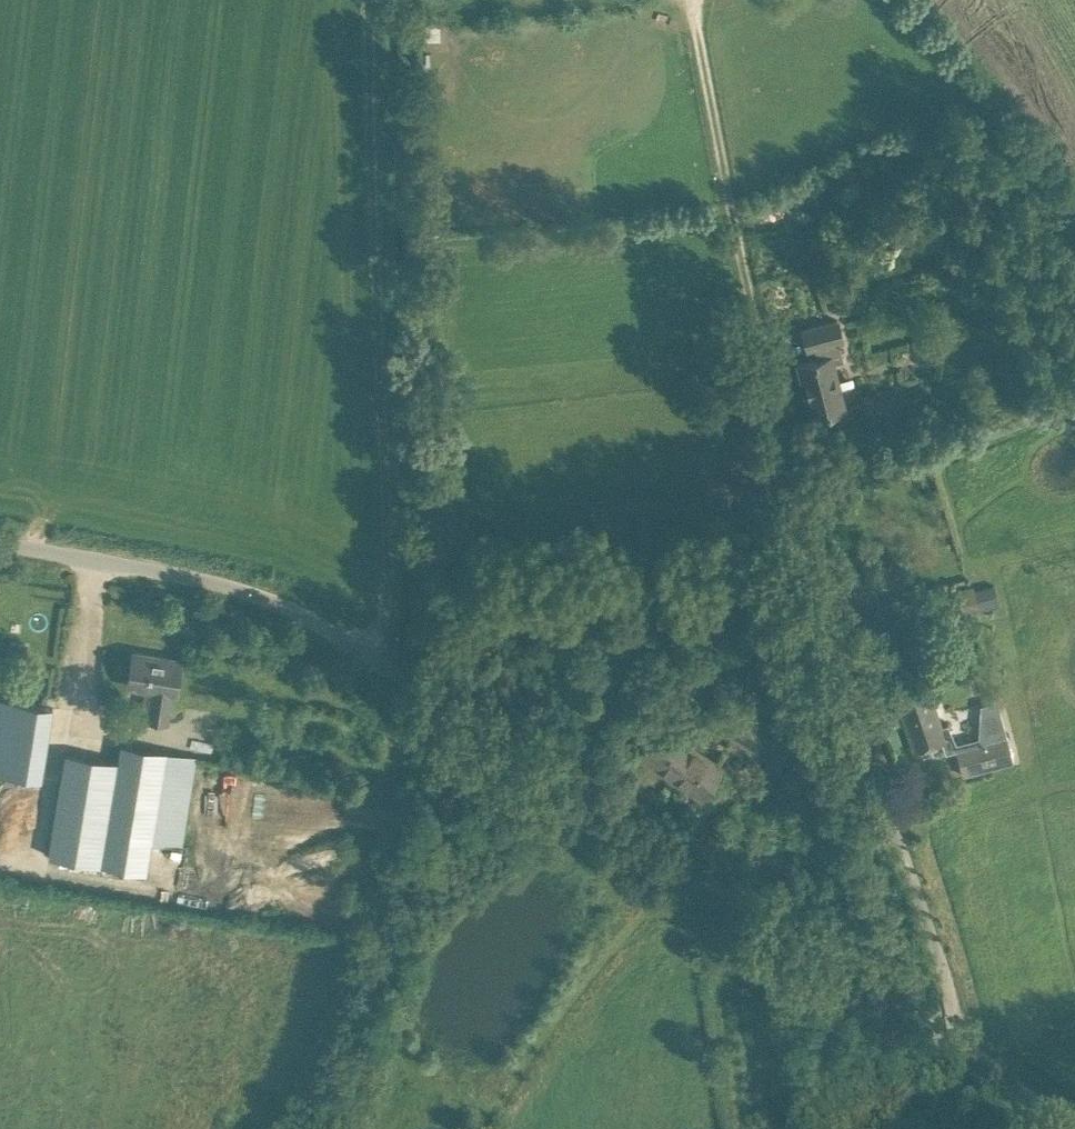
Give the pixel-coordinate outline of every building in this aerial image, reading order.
[(811,417),(845,408),(833,362),(843,359),(838,340),(842,339),(837,319),(802,328),(807,348),(815,346),(818,358),(797,363),(811,417)] [(911,409),(903,383),(861,397),(869,422),(911,409)] [(997,603),(992,581),(956,589),(960,611),(997,603)] [(180,659),(133,651),(128,684),(145,687),(141,716),(167,720),(172,691),(175,692),(180,659)] [(921,671),(892,681),(915,749),(941,740),(945,752),(956,748),(962,773),(984,768),(1013,760),(1007,734),(1005,728),(955,742),(947,722),(940,725),(921,671)] [(36,777),(48,704),(0,696),(0,771),(36,777)] [(984,721),(1002,716),(997,699),(979,704),(984,721)] [(637,753),(702,796),(722,766),(678,737),(681,733),(660,718),(637,753)] [(181,845),(192,777),(196,756),(121,743),(118,761),(65,752),(48,855),(145,871),(150,840),(181,845)]
